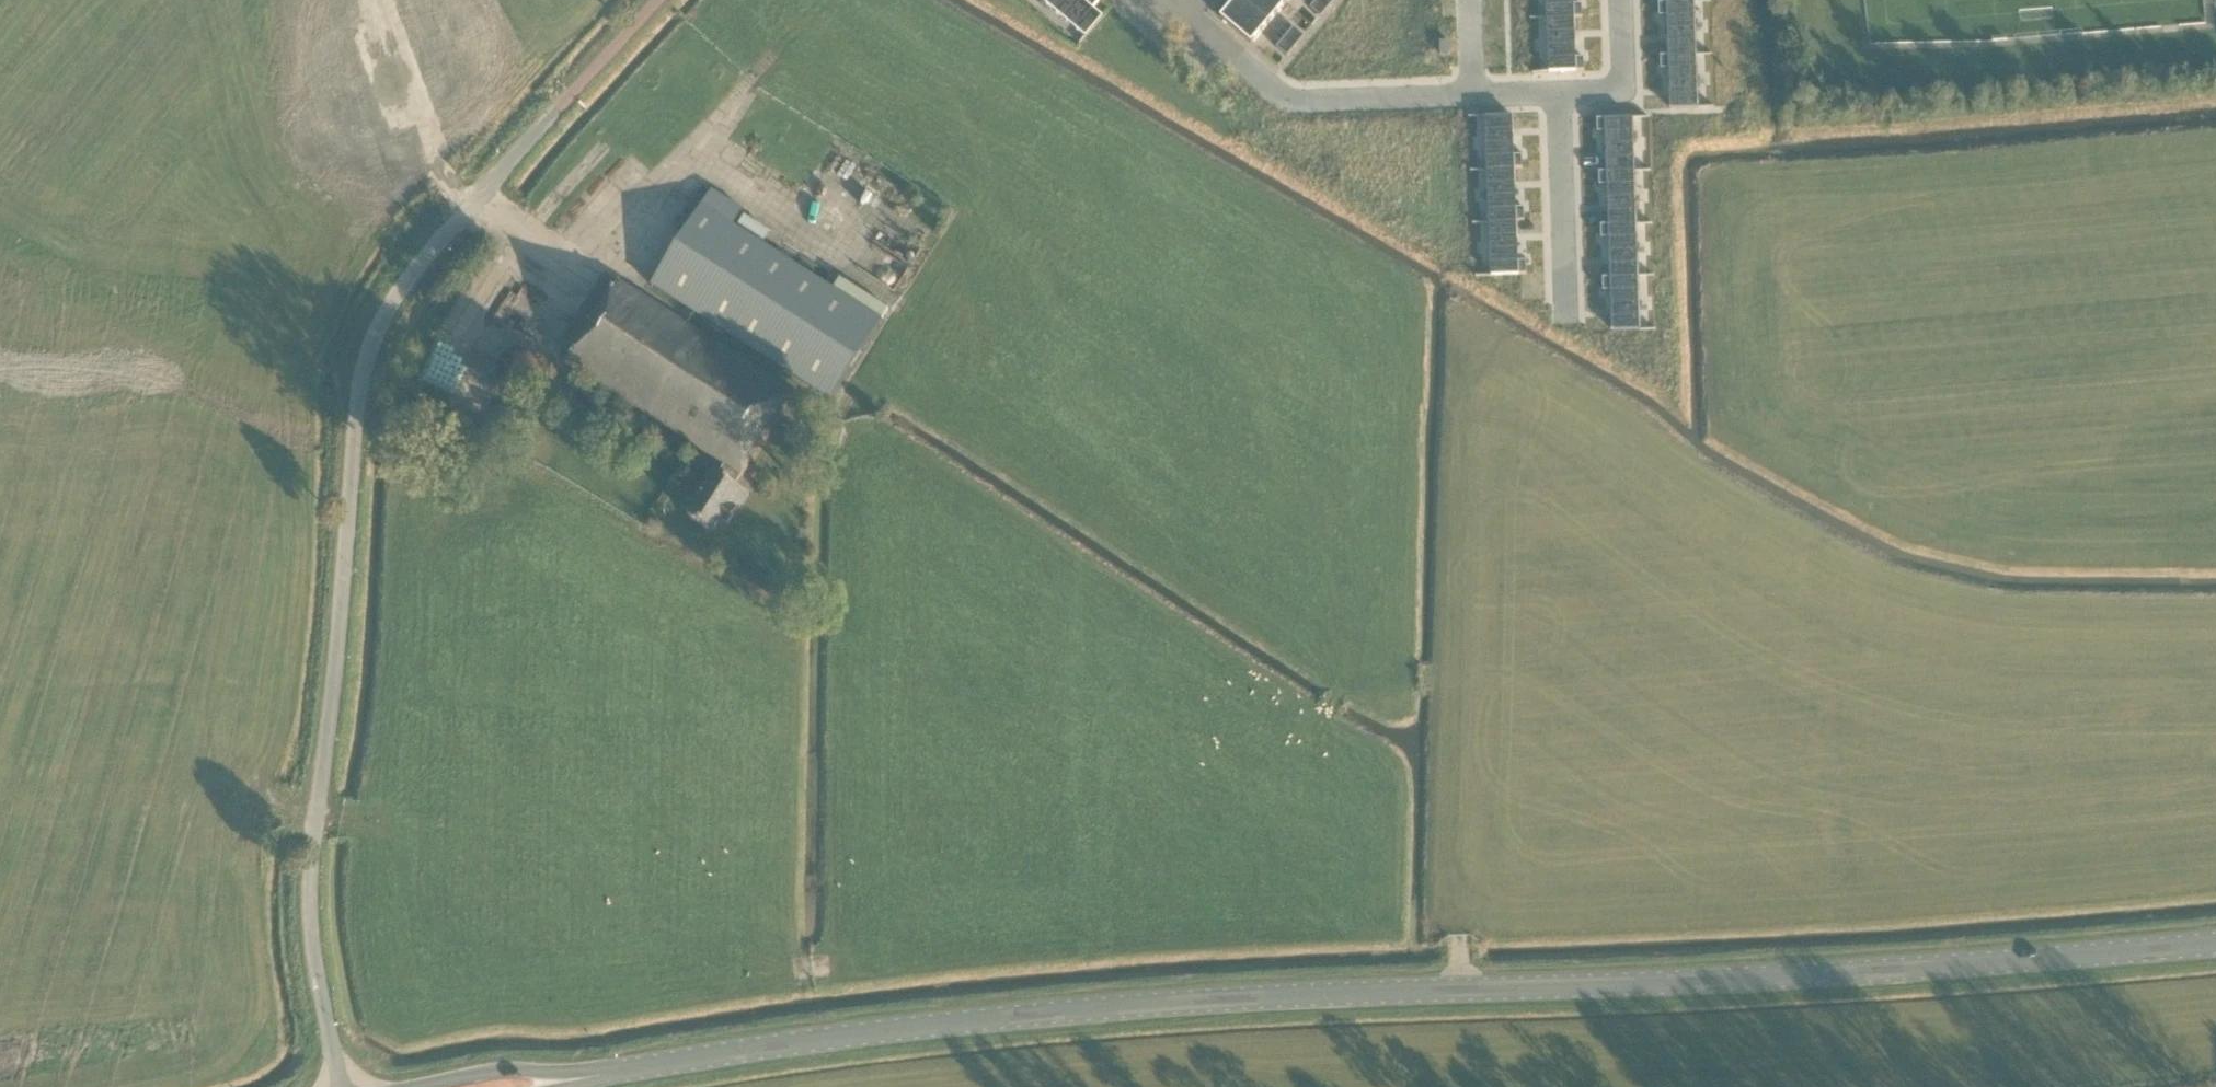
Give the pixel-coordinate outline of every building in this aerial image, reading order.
[(1041,0),(1055,12),(1066,0),(1041,0)] [(1055,12),(1085,38),(1103,17),(1093,9),(1100,0),(1092,0),(1088,5),(1083,0),(1066,0),(1055,12)] [(1269,25),(1239,0),(1237,0),(1221,19),(1251,45),(1252,45),(1269,25)] [(1286,5),(1280,0),(1239,0),(1269,25),(1286,5)] [(1320,0),(1318,0),(1310,9),(1321,17),(1329,7),(1320,0)] [(1547,7),(1547,20),(1574,19),(1583,19),(1582,5),(1574,6),(1574,0),(1546,0),(1547,7)] [(1666,4),(1658,4),(1659,17),(1667,17),(1668,52),(1668,57),(1696,56),(1694,3),(1666,4)] [(1574,19),(1547,20),(1548,60),(1549,73),(1576,72),(1584,72),(1584,59),(1576,59),(1574,19)] [(1295,47),(1304,37),(1293,28),(1285,39),(1295,47)] [(1287,57),(1295,47),(1285,39),(1276,49),(1287,57)] [(1668,57),(1660,57),(1661,70),(1669,70),(1670,110),(1698,109),(1696,56),(1668,57)] [(1512,116),(1485,117),(1487,158),(1487,171),(1514,170),(1522,169),(1522,156),(1514,157),(1512,116)] [(1605,120),(1597,120),(1597,133),(1605,133),(1607,173),(1634,172),(1632,119),(1605,120)] [(1514,170),(1487,171),(1489,223),(1517,222),(1525,222),(1524,209),(1516,209),(1514,170)] [(1607,173),(1599,173),(1599,186),(1607,186),(1608,226),(1636,225),(1634,172),(1607,173)] [(882,318),(733,224),(743,208),(712,189),(650,286),(830,400),(882,318)] [(739,226),(764,242),(770,232),(745,216),(739,226)] [(1517,222),(1489,223),(1491,264),(1491,277),(1519,276),(1527,275),(1526,262),(1518,263),(1518,251),(1517,222)] [(1608,226),(1601,226),(1601,239),(1609,239),(1609,247),(1610,279),(1638,278),(1636,225),(1608,226)] [(1610,279),(1602,279),(1603,292),(1611,292),(1612,332),(1640,331),(1638,278),(1610,279)] [(722,520),(729,524),(749,493),(735,484),(794,393),(619,280),(567,360),(726,463),(719,473),(716,471),(688,515),(714,531),(722,520)] [(882,318),(888,309),(842,280),(836,289),(882,318)]
